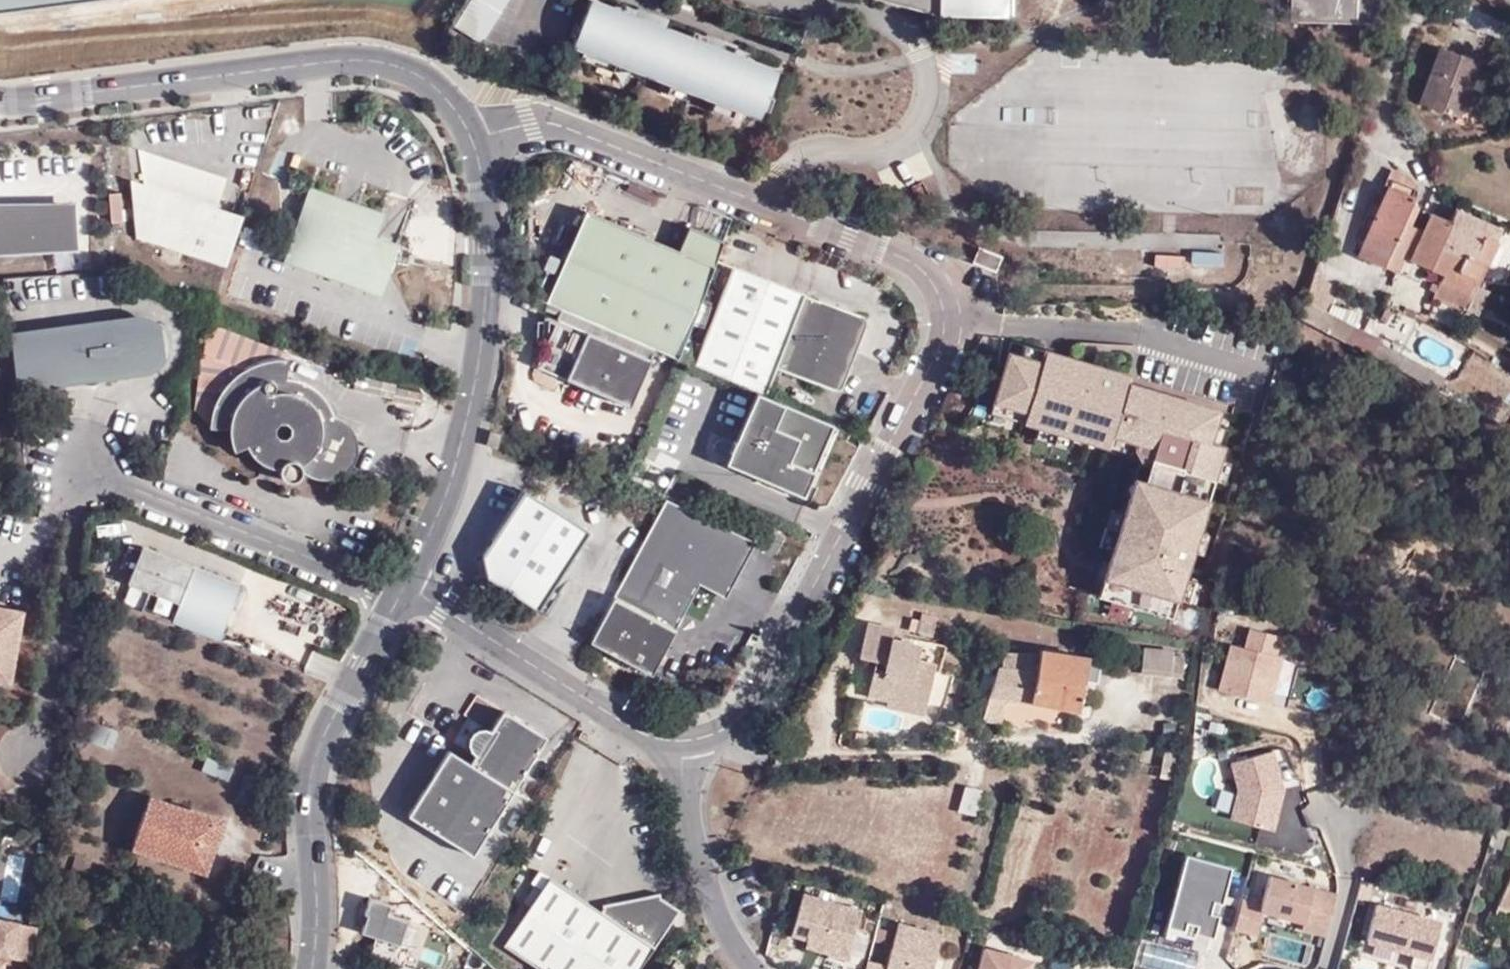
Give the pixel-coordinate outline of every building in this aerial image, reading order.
[(459,23),(486,41),(506,9),(491,0),(473,0),(459,23)] [(506,8),(512,0),(493,0),(506,8)] [(598,0),(595,0),(579,46),(764,116),(782,70),(732,51),(729,56),(711,49),(712,43),(662,24),(659,29),(642,22),(643,17),(598,0)] [(941,0),(889,0),(945,15),(1013,16),(941,0)] [(1013,16),(1013,0),(941,0),(1013,16)] [(1292,24),(1375,26),(1384,0),(1293,0),(1292,24)] [(1479,62),(1440,47),(1419,104),(1459,118),(1479,62)] [(216,208),(226,179),(139,150),(143,185),(131,182),(136,239),(227,269),(245,217),(216,208)] [(1394,192),(1418,201),(1420,195),(1415,186),(1396,180),(1392,192),(1394,192)] [(108,220),(120,220),(121,191),(108,191),(108,220)] [(1397,255),(1408,228),(1418,201),(1394,192),(1366,261),(1390,271),(1397,255)] [(366,296),(400,280),(409,255),(385,246),(393,223),(318,196),(291,270),(366,296)] [(673,358),(723,242),(689,228),(679,251),(587,212),(567,260),(548,305),(561,310),(656,351),(673,358)] [(1464,212),(1457,226),(1502,249),(1507,239),(1501,237),(1504,229),(1464,212)] [(0,216),(0,255),(80,252),(79,213),(0,216)] [(1412,262),(1420,266),(1440,219),(1431,216),(1423,234),(1412,262)] [(1502,249),(1457,226),(1440,219),(1420,266),(1451,279),(1478,291),(1484,293),(1487,285),(1502,250),(1502,249)] [(1423,234),(1408,228),(1397,255),(1412,262),(1423,234)] [(1182,266),(1183,256),(1156,253),(1155,264),(1182,266)] [(1397,255),(1390,271),(1406,277),(1412,262),(1397,255)] [(738,262),(700,363),(772,393),(782,365),(832,384),(839,386),(847,385),(850,380),(871,320),(866,311),(738,262)] [(1478,291),(1451,279),(1441,299),(1470,311),(1478,291)] [(397,288),(400,280),(366,296),(391,306),(397,288)] [(1478,291),(1470,311),(1487,319),(1497,295),(1485,289),(1484,293),(1478,291)] [(654,356),(656,351),(561,310),(558,316),(654,356)] [(654,356),(558,316),(539,365),(633,405),(652,361),(654,356)] [(300,384),(286,382),(291,354),(206,323),(195,411),(211,430),(231,431),(233,443),(236,453),(249,449),(255,459),(268,469),(281,473),(283,479),(289,484),(298,484),(304,480),(307,474),(316,480),(327,481),(339,479),(351,468),(357,454),(357,442),(351,428),(337,421),(333,409),(325,399),(314,390),(300,384)] [(170,346),(167,339),(163,332),(156,328),(148,325),(17,339),(22,390),(144,377),(159,371),(162,368),(167,362),(170,354),(170,346)] [(1018,337),(1000,398),(1033,408),(1030,419),(1115,444),(1118,433),(1141,440),(1140,446),(1148,461),(1156,463),(1151,479),(1141,476),(1131,510),(1120,547),(1104,601),(1176,623),(1181,602),(1198,548),(1204,528),(1219,476),(1225,456),(1229,443),(1217,439),(1227,406),(1135,379),(1137,372),(1018,337)] [(356,376),(354,388),(392,396),(392,400),(420,406),(422,394),(396,389),(396,385),(356,376)] [(834,426),(756,392),(726,465),(803,498),(834,426)] [(1033,408),(1000,398),(996,409),(1030,419),(1033,408)] [(1217,439),(1229,443),(1234,426),(1222,423),(1217,439)] [(1118,433),(1115,444),(1138,451),(1140,446),(1141,440),(1118,433)] [(1225,456),(1219,476),(1231,480),(1237,460),(1225,456)] [(1151,479),(1156,463),(1146,460),(1141,476),(1151,479)] [(588,524),(523,484),(482,550),(489,575),(538,605),(588,524)] [(683,501),(665,493),(590,638),(653,671),(701,580),(727,593),(757,537),(693,506),(695,500),(686,496),(683,501)] [(1108,544),(1120,547),(1131,510),(1118,506),(1108,544)] [(1204,528),(1198,548),(1210,552),(1216,532),(1204,528)] [(224,631),(241,588),(144,550),(131,581),(122,601),(220,642),(224,631)] [(1181,602),(1176,623),(1188,626),(1194,606),(1181,602)] [(0,615),(0,694),(11,696),(27,620),(0,615)] [(933,700),(942,661),(923,656),(926,641),(899,635),(901,625),(875,619),(867,653),(883,657),(877,687),(933,700)] [(1242,646),(1225,643),(1216,692),(1271,702),(1284,634),(1245,627),(1242,646)] [(1082,712),(1095,657),(1045,647),(1042,658),(1010,654),(1008,676),(1004,676),(990,721),(1008,725),(1015,701),(1082,712)] [(1175,678),(1180,657),(1151,650),(1146,671),(1175,678)] [(933,700),(877,687),(875,692),(895,697),(894,703),(930,712),(933,700)] [(410,818),(475,858),(514,795),(518,789),(549,739),(506,712),(492,732),(487,730),(481,731),(475,735),(471,740),(471,747),(473,753),(477,756),(472,764),(452,752),(410,818)] [(98,726),(95,745),(114,748),(117,729),(98,726)] [(1275,749),(1235,759),(1238,789),(1227,820),(1274,830),(1286,788),(1275,749)] [(958,811),(975,814),(980,789),(963,786),(958,811)] [(206,851),(216,802),(187,795),(185,802),(147,794),(139,834),(157,836),(156,841),(206,851)] [(1498,847),(1509,851),(1509,830),(1503,828),(1498,847)] [(1210,938),(1231,865),(1185,852),(1164,925),(1210,938)] [(29,896),(28,855),(3,855),(4,897),(29,896)] [(1327,932),(1338,890),(1268,872),(1261,901),(1243,897),(1235,929),(1257,935),(1262,915),(1327,932)] [(544,968),(634,968),(678,906),(659,892),(607,900),(602,908),(551,875),(528,910),(505,943),(544,968)] [(1500,907),(1509,910),(1509,875),(1500,907)] [(787,947),(849,957),(858,903),(797,892),(787,947)] [(373,898),(357,950),(402,964),(408,945),(398,942),(406,917),(386,911),(389,903),(373,898)] [(1364,947),(1431,958),(1439,914),(1372,903),(1364,947)] [(678,906),(634,968),(641,968),(681,908),(678,906)] [(939,930),(894,920),(884,963),(865,959),(863,968),(930,968),(939,930)] [(1032,958),(982,945),(975,968),(1029,968),(1032,958)]
